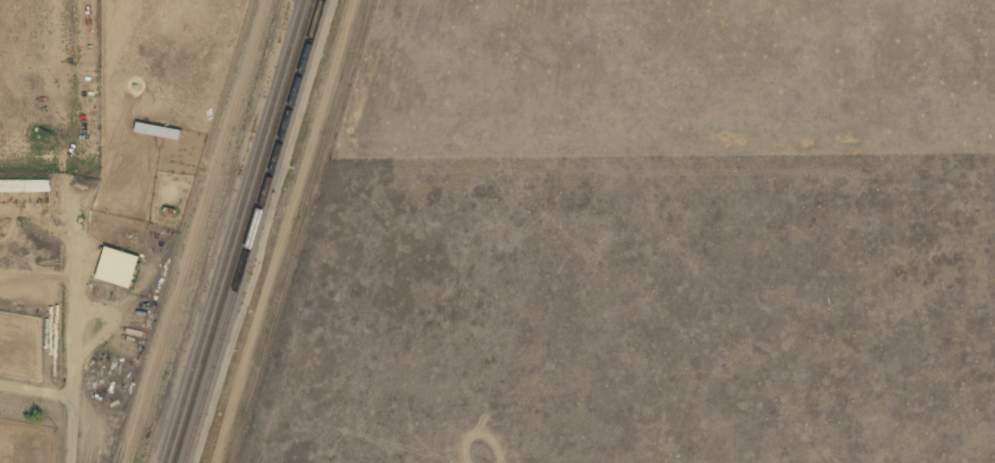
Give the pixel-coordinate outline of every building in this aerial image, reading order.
[(52,191),(51,180),(22,180),(23,192),(52,191)] [(141,255),(106,247),(99,280),(134,288),(141,255)]
